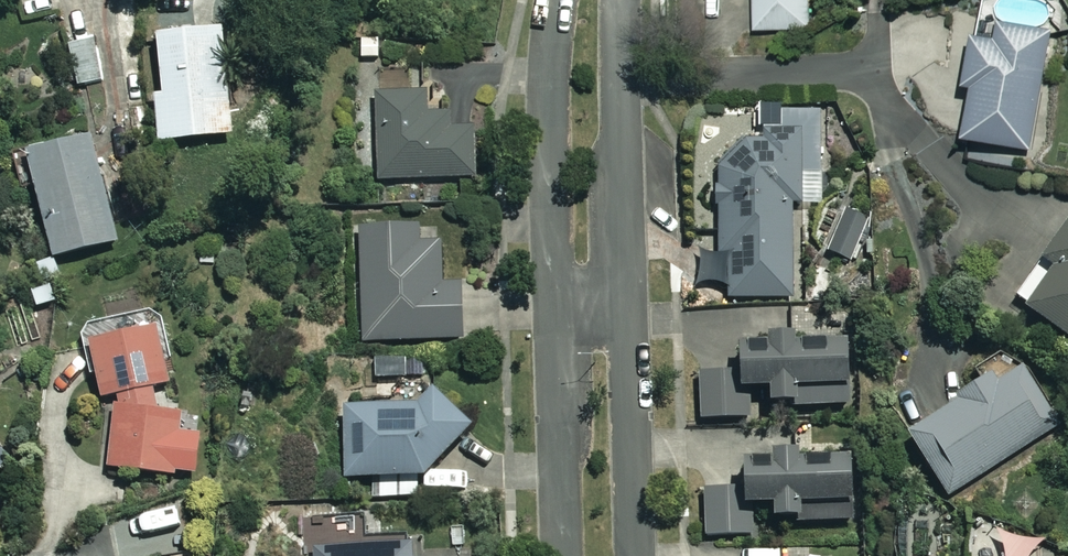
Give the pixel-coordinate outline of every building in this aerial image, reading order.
[(756,30),(815,27),(813,0),(755,0),(756,30)] [(999,25),(997,39),(973,35),(964,86),(972,88),(964,139),(1031,149),(1050,33),(999,25)] [(221,141),(220,36),(157,36),(157,141),(221,141)] [(102,78),(96,41),(55,48),(61,85),(102,78)] [(410,68),(376,69),(378,180),(477,179),(477,113),(425,113),(425,93),(410,93),(410,68)] [(820,110),(781,110),(782,138),(718,138),(718,255),(728,255),(728,297),(795,297),(794,172),(820,172),(820,110)] [(117,243),(88,137),(24,154),(52,260),(117,243)] [(874,223),(846,210),(827,250),(855,263),(874,223)] [(1013,303),(1067,339),(1067,220),(1013,303)] [(418,228),(360,230),(364,342),(461,339),(460,283),(441,284),(439,243),(418,244),(418,228)] [(99,404),(111,401),(107,472),(195,478),(200,416),(174,415),(154,331),(86,347),(99,404)] [(805,347),(805,336),(739,338),(739,374),(699,375),(700,420),(749,419),(749,391),(767,390),(768,407),(850,406),(848,336),(823,336),(823,347),(805,347)] [(1056,425),(1017,365),(907,437),(947,497),(1056,425)] [(417,406),(343,407),(346,479),(418,478),(464,441),(428,396),(417,406)] [(803,467),(803,455),(740,457),(741,491),(704,492),(706,537),(757,536),(756,508),(772,507),(772,521),(846,519),(844,454),(826,454),(826,466),(803,467)] [(155,517),(159,555),(165,555),(182,554),(178,514),(155,517)] [(364,539),(364,519),(335,519),(336,540),(364,539)] [(314,550),(315,555),(417,555),(417,546),(314,550)]
